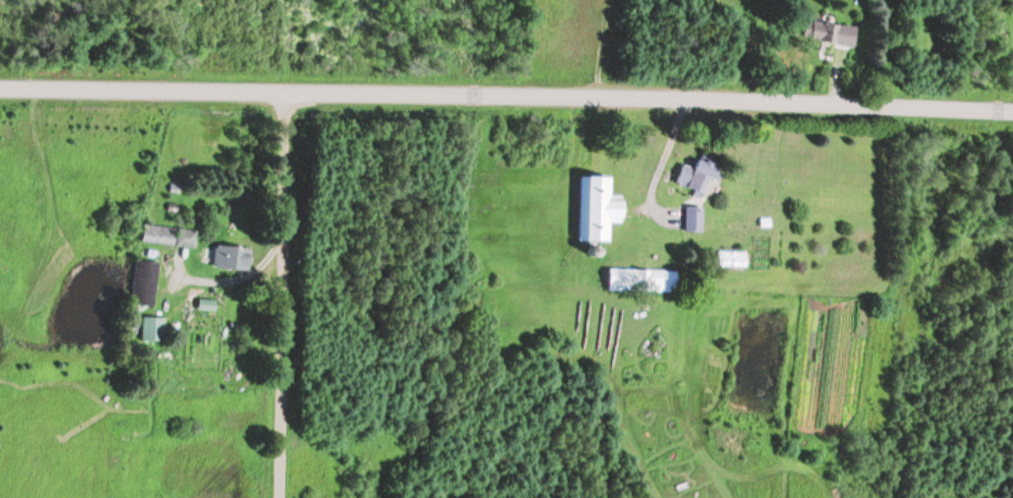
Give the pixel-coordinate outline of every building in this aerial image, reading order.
[(800,40),(849,48),(853,28),(803,20),(800,40)] [(705,177),(716,180),(721,166),(694,157),(691,167),(679,164),(672,185),(700,193),(705,177)] [(618,223),(618,195),(608,195),(609,175),(577,175),(577,240),(608,240),(608,223),(618,223)] [(682,230),(700,230),(700,206),(682,206),(682,230)] [(141,241),(174,246),(193,248),(196,230),(143,223),(141,241)] [(246,270),(248,248),(214,244),(211,267),(246,270)] [(745,266),(745,251),(716,251),(717,266),(745,266)] [(133,305),(154,306),(156,261),(134,260),(133,305)] [(606,290),(673,291),(673,270),(606,269),(606,290)] [(214,310),(215,300),(198,299),(197,309),(214,310)] [(141,341),(164,341),(164,317),(141,317),(141,341)]
